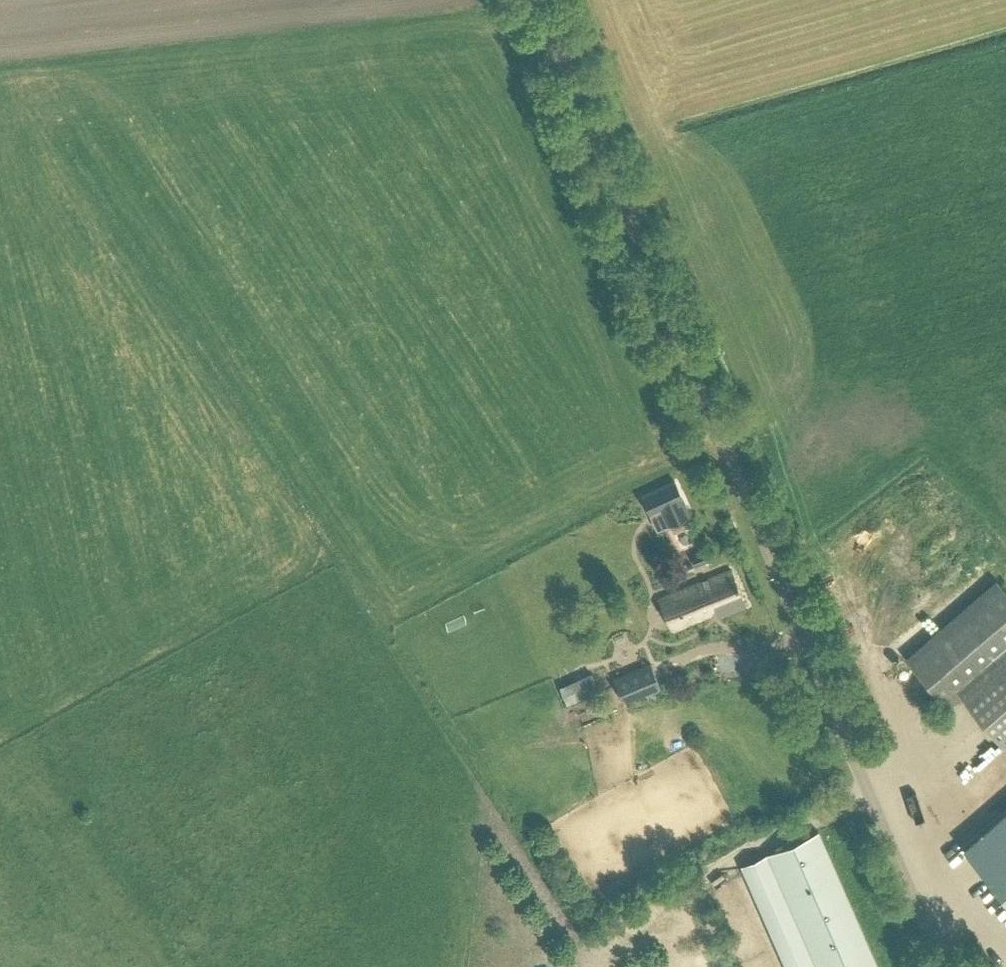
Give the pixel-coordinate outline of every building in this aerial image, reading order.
[(653,492),(643,497),(651,513),(661,508),(669,524),(684,517),(691,514),(683,497),(675,481),(668,485),(653,492)] [(696,564),(711,558),(706,547),(692,553),(696,564)] [(718,616),(744,606),(730,569),(658,597),(671,629),(711,613),(709,608),(714,606),(718,616)] [(866,587),(876,600),(897,583),(887,571),(866,587)] [(1005,658),(1005,590),(996,578),(903,657),(948,708),(962,696),(1005,658)] [(1005,739),(1005,658),(962,696),(1002,742),(1005,739)] [(667,659),(654,668),(661,679),(674,670),(667,659)] [(624,701),(661,685),(650,661),(613,677),(624,701)] [(965,848),(1005,894),(1005,812),(965,848)] [(820,831),(741,866),(786,966),(881,966),(820,831)]
